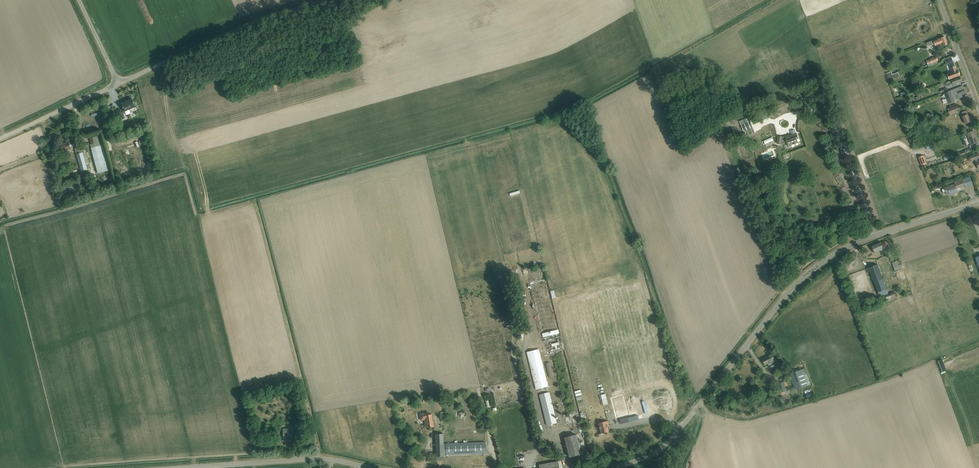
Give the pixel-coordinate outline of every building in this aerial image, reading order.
[(943,46),(947,45),(945,38),(941,39),(937,40),(937,39),(925,43),(926,44),(927,43),(928,46),(935,45),(935,46),(938,45),(939,47),(943,46)] [(930,59),(927,61),(928,65),(937,61),(938,61),(936,57),(930,59)] [(951,69),(953,74),(948,76),(949,80),(960,76),(959,72),(958,73),(954,63),(949,64),(951,69)] [(946,82),(947,86),(962,82),(960,78),(946,82)] [(962,86),(944,93),(949,104),(955,102),(954,100),(961,98),(960,95),(964,94),(962,86)] [(120,120),(124,118),(122,114),(125,112),(136,107),(132,99),(121,104),(124,110),(121,111),(121,109),(116,111),(120,120)] [(963,117),(965,124),(971,123),(966,111),(962,113),(963,116),(963,117)] [(751,122),(741,125),(744,131),(745,131),(747,137),(755,133),(751,122)] [(943,135),(949,133),(951,137),(955,135),(952,126),(947,128),(949,131),(943,133),(943,135)] [(796,134),(795,133),(795,131),(793,130),(791,131),(791,132),(792,136),(791,136),(790,135),(782,138),(782,137),(779,136),(777,144),(780,145),(781,142),(786,140),(788,146),(798,143),(797,138),(798,138),(797,134),(796,134)] [(967,134),(971,145),(978,143),(974,132),(967,134)] [(90,145),(91,149),(98,174),(110,171),(100,136),(89,139),(91,145),(90,145)] [(62,151),(66,150),(67,154),(70,154),(68,149),(71,148),(68,142),(60,145),(62,151)] [(91,168),(85,151),(85,147),(82,148),(81,147),(75,149),(76,154),(81,171),(91,168)] [(964,151),(964,152),(958,154),(960,157),(966,155),(965,154),(972,152),(970,149),(964,151)] [(978,153),(969,157),(971,161),(975,160),(978,167),(978,166),(978,155),(978,153)] [(922,165),(927,163),(924,155),(919,157),(922,165)] [(946,192),(947,195),(950,195),(958,192),(956,189),(965,185),(966,187),(972,185),(969,178),(964,180),(963,179),(954,183),(955,184),(947,187),(945,188),(945,189),(942,190),(943,193),(946,192)] [(872,246),(875,253),(887,248),(886,246),(888,245),(886,241),(881,244),(880,242),(872,246)] [(897,261),(892,263),(895,271),(903,268),(901,264),(898,265),(897,261)] [(883,280),(877,265),(867,269),(868,273),(871,272),(874,283),(879,297),(885,295),(887,301),(896,298),(894,292),(888,294),(883,280)] [(544,336),(560,332),(559,328),(543,332),(544,336)] [(527,352),(536,389),(548,386),(539,349),(527,352)] [(768,364),(769,365),(770,368),(777,365),(777,364),(780,363),(777,358),(775,360),(772,354),(762,359),(765,365),(768,364)] [(942,359),(938,360),(942,372),(946,370),(942,359)] [(811,385),(805,369),(790,374),(796,390),(811,385)] [(540,395),(542,404),(547,425),(557,423),(550,392),(540,395)] [(623,395),(611,399),(613,404),(617,419),(628,416),(623,395)] [(421,419),(425,418),(427,428),(434,427),(431,414),(429,415),(429,413),(420,414),(421,419)] [(608,427),(609,426),(608,421),(599,423),(601,434),(609,432),(608,427)] [(292,428),(283,429),(283,441),(293,440),(292,435),(296,435),(295,427),(292,428)] [(435,434),(436,461),(444,460),(444,455),(446,455),(486,453),(486,442),(446,444),(444,444),(443,434),(435,434)] [(564,438),(569,457),(581,454),(576,435),(564,438)]
